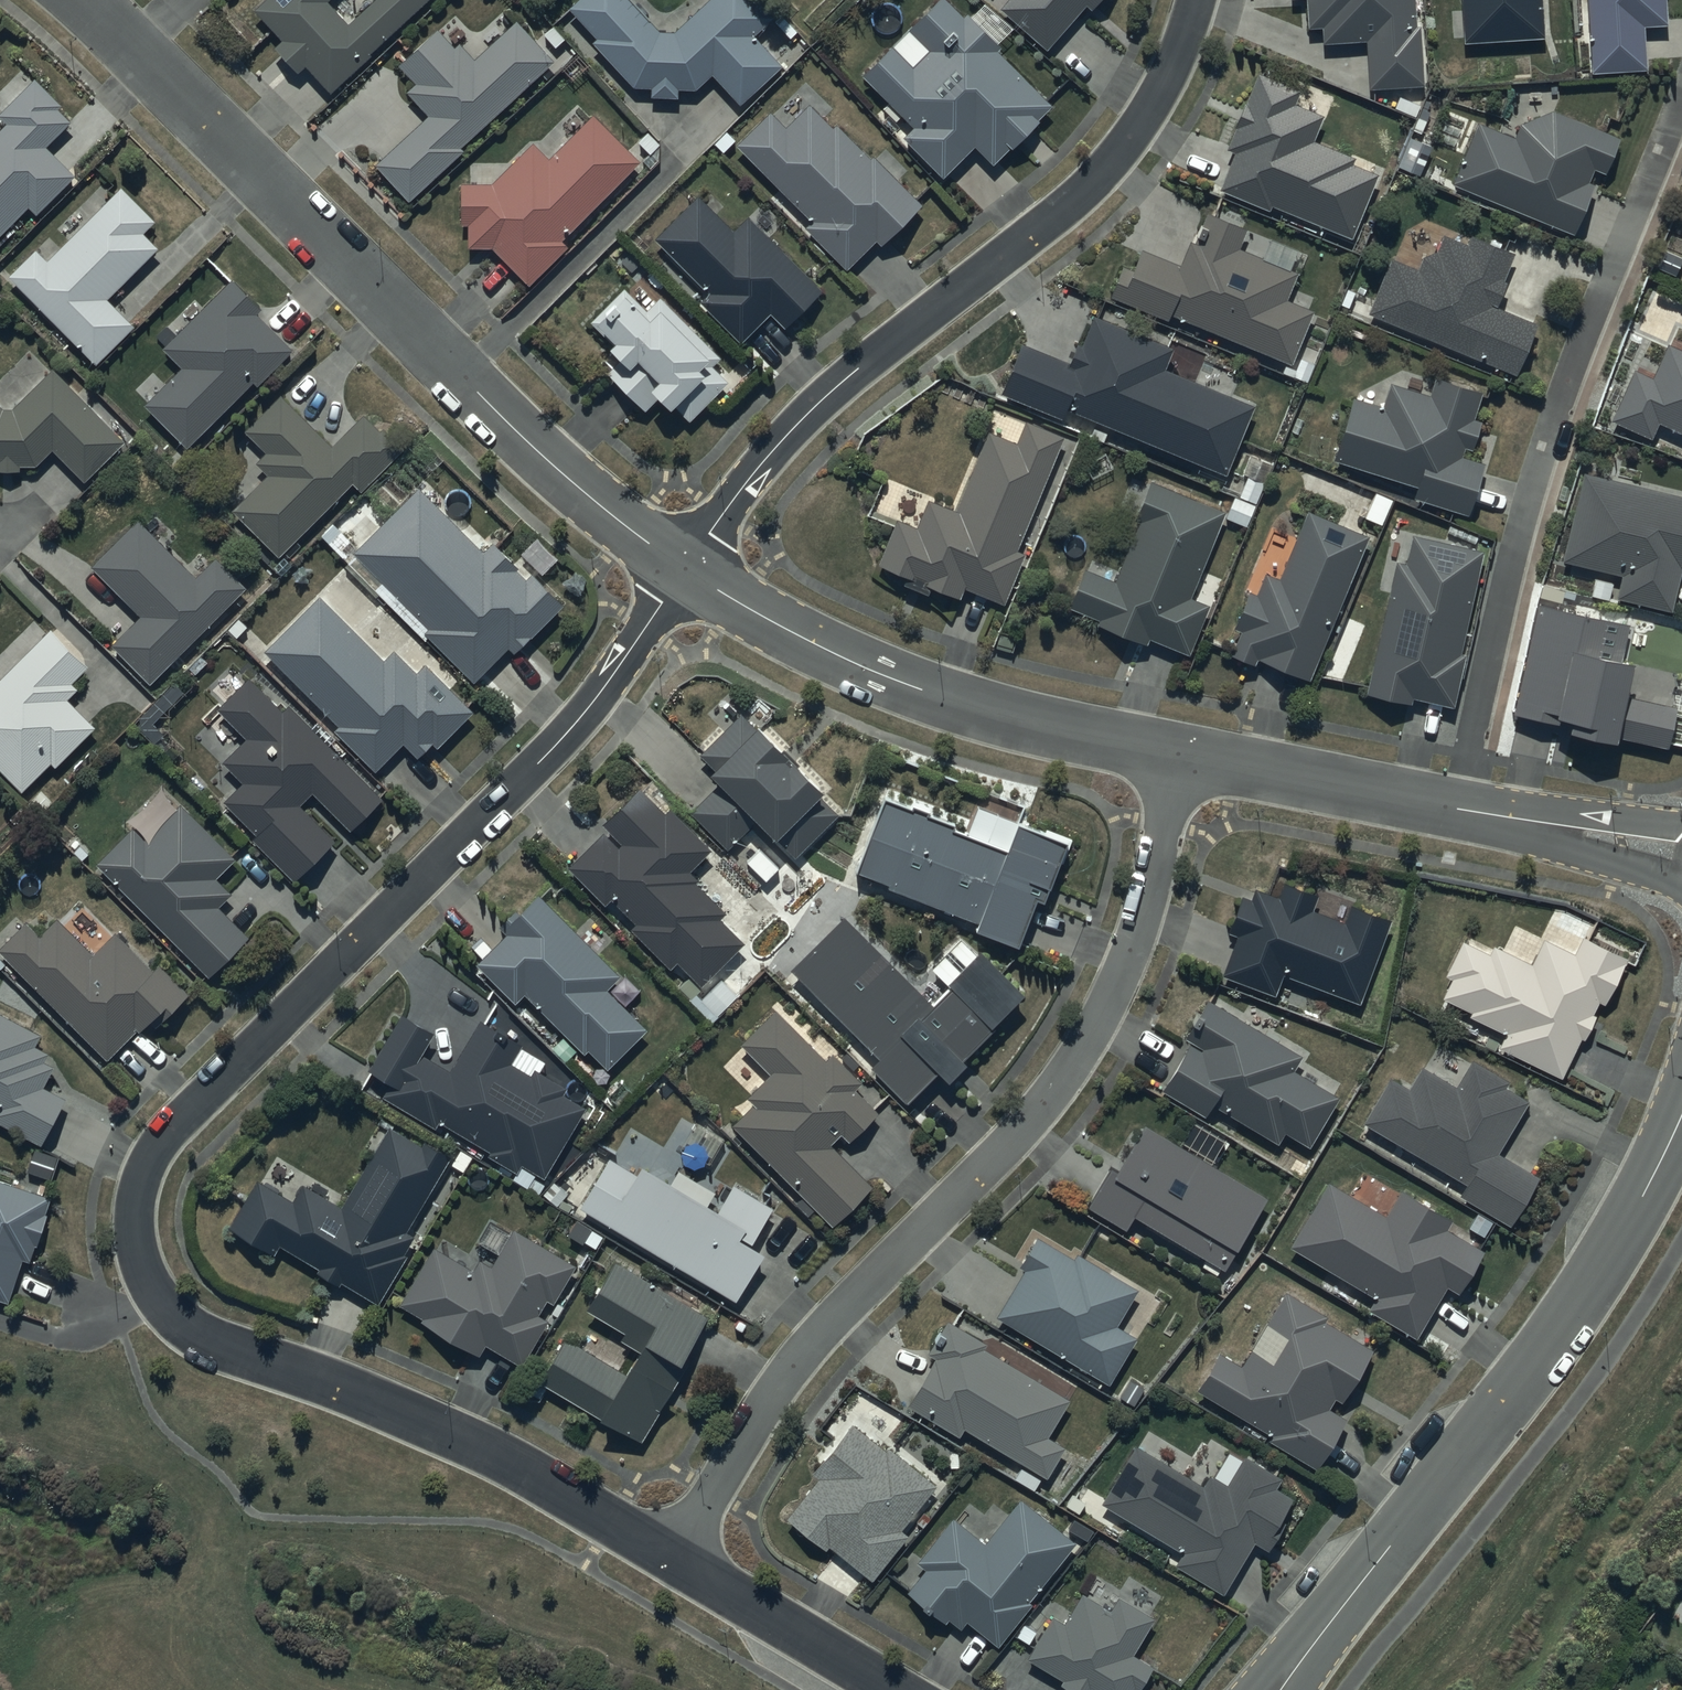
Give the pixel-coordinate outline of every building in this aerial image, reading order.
[(254,5),(282,35),(275,42),(299,67),(306,60),(331,88),(372,50),(370,48),(423,0),(259,0),(254,5)] [(762,0),(703,0),(675,27),(659,26),(635,0),(573,0),(569,4),(597,33),(593,37),(634,83),(651,83),(651,93),(678,93),(679,85),(696,84),(711,70),(740,100),(781,61),(753,31),(773,12),(762,0)] [(950,0),(931,0),(860,70),(889,99),(883,105),(895,117),(901,111),(911,121),(901,131),(942,172),(974,140),(992,159),(1051,100),(996,46),(1001,41),(998,38),(1011,25),(987,0),(981,0),(969,12),(966,8),(962,12),(950,0)] [(999,4),(1047,46),(1085,0),(1003,0),(999,4)] [(1306,22),(1322,21),(1323,39),(1365,37),(1367,84),(1422,82),(1420,23),(1416,23),(1415,0),(1305,0),(1306,22)] [(1462,38),(1542,34),(1540,0),(1460,0),(1462,38)] [(1591,67),(1646,64),(1643,19),(1666,17),(1665,0),(1587,0),(1591,67)] [(554,56),(516,16),(500,31),(493,24),(482,34),(489,41),(476,54),(461,38),(455,43),(437,24),(399,60),(416,78),(407,86),(429,110),(375,161),(409,197),(464,146),(461,143),(554,56)] [(1298,83),(1256,67),(1244,98),(1241,97),(1232,123),(1235,124),(1227,146),(1232,148),(1218,187),(1269,206),(1271,203),(1351,234),(1377,168),(1351,159),(1354,151),(1311,135),(1320,110),(1292,100),(1298,83)] [(7,119),(0,125),(0,231),(29,202),(37,210),(75,172),(45,142),(70,116),(56,102),(59,99),(33,73),(0,106),(0,112),(7,119)] [(786,123),(771,107),(736,140),(784,189),(775,197),(799,222),(808,214),(812,218),(806,223),(847,264),(877,235),(881,239),(921,200),(873,151),(870,154),(836,120),(833,123),(810,99),(786,123)] [(1478,117),(1451,180),(1571,229),(1592,179),(1588,177),(1592,165),(1604,170),(1619,133),(1552,105),(1519,119),(1514,132),(1478,117)] [(640,156),(592,110),(548,153),(533,138),(493,178),(461,180),(462,220),(468,220),(469,242),(492,242),(529,280),(567,241),(562,236),(640,156)] [(1432,143),(1409,134),(1396,164),(1419,174),(1432,143)] [(155,216),(121,183),(94,211),(87,204),(79,212),(85,217),(48,256),(43,252),(51,243),(46,238),(37,246),(36,245),(9,272),(58,320),(48,331),(63,346),(73,336),(97,359),(134,320),(108,295),(158,243),(143,228),(155,216)] [(735,227),(698,190),(655,234),(672,251),(662,261),(694,293),(704,283),(709,288),(701,297),(742,338),(771,309),(784,322),(822,284),(750,212),(735,227)] [(1120,263),(1108,292),(1169,315),(1171,310),(1292,360),(1314,307),(1285,295),(1296,268),(1237,244),(1245,223),(1209,208),(1197,238),(1190,236),(1179,261),(1141,245),(1131,268),(1120,263)] [(1391,253),(1368,308),(1516,369),(1536,319),(1495,302),(1506,276),(1503,275),(1514,249),(1470,231),(1467,239),(1443,229),(1437,245),(1421,251),(1417,264),(1391,253)] [(262,303),(231,273),(163,342),(182,362),(145,399),(187,442),(254,377),(258,380),(293,343),(257,309),(262,303)] [(720,353),(660,293),(647,306),(624,284),(596,313),(616,332),(610,337),(624,350),(607,367),(646,406),(662,388),(690,416),(729,377),(712,361),(720,353)] [(1171,342),(1093,310),(1081,339),(1076,336),(1067,357),(1020,337),(999,388),(1061,413),(1065,404),(1223,469),(1252,401),(1162,364),(1171,342)] [(1633,364),(1610,418),(1651,435),(1659,417),(1681,427),(1681,346),(1665,339),(1651,371),(1633,364)] [(52,363),(12,404),(2,403),(0,401),(0,466),(20,465),(20,461),(36,461),(52,445),(83,477),(124,436),(52,363)] [(1349,393),(1331,455),(1417,481),(1412,495),(1467,511),(1483,459),(1460,452),(1462,443),(1472,446),(1480,417),(1472,414),(1481,386),(1436,372),(1430,391),(1390,379),(1383,403),(1349,393)] [(280,390),(244,426),(267,448),(256,459),(268,471),(233,506),(279,552),(353,478),(361,487),(404,445),(382,423),(379,426),(363,411),(332,442),(280,390)] [(1062,432),(1024,416),(1015,438),(987,427),(955,506),(926,494),(915,521),(895,513),(877,558),(905,569),(902,578),(927,588),(930,581),(959,593),(963,583),(1003,599),(1024,548),(1017,545),(1062,432)] [(1273,461),(1249,452),(1241,470),(1247,472),(1238,492),(1255,500),(1273,461)] [(1581,466),(1559,556),(1596,565),(1590,591),(1608,596),(1615,569),(1620,570),(1614,593),(1670,606),(1681,563),(1681,491),(1581,466)] [(1224,507),(1149,477),(1134,515),(1138,517),(1115,576),(1084,564),(1068,602),(1099,615),(1097,619),(1146,639),(1148,633),(1188,650),(1217,578),(1198,570),(1224,507)] [(423,479),(354,548),(429,623),(425,627),(475,676),(509,642),(515,648),(564,599),(532,568),(528,572),(497,540),(499,538),(492,531),(484,540),(423,479)] [(1255,502),(1233,493),(1224,515),(1245,524),(1255,502)] [(1305,505),(1277,574),(1264,569),(1255,590),(1249,587),(1234,624),(1240,627),(1231,649),(1254,658),(1256,653),(1308,675),(1368,531),(1305,505)] [(196,573),(137,514),(91,561),(141,611),(112,640),(150,678),(246,583),(216,553),(196,573)] [(1406,557),(1395,555),(1365,688),(1410,698),(1411,693),(1452,702),(1464,650),(1458,649),(1482,545),(1412,530),(1406,557)] [(320,592),(265,646),(339,721),(335,725),(376,766),(404,739),(418,753),(433,738),(437,742),(473,707),(425,660),(416,669),(394,646),(384,656),(320,592)] [(1637,621),(1535,598),(1511,707),(1550,715),(1552,705),(1567,709),(1565,720),(1666,742),(1671,719),(1618,707),(1637,621)] [(22,787),(51,758),(55,762),(95,723),(67,694),(77,684),(71,678),(87,661),(51,624),(0,674),(0,765),(22,787)] [(249,673),(218,704),(247,733),(223,757),(243,778),(223,797),(257,832),(254,835),(294,875),(335,835),(300,800),(313,788),(350,825),(381,794),(288,700),(282,706),(249,673)] [(689,807),(727,845),(725,848),(741,864),(743,861),(757,876),(777,856),(762,843),(764,840),(747,824),(756,814),(793,851),(837,808),(814,785),(819,780),(754,715),(750,718),(740,708),(698,749),(709,760),(707,763),(720,776),(689,807)] [(709,844),(668,802),(663,808),(638,782),(602,818),(607,823),(568,862),(605,899),(611,894),(635,918),(630,923),(670,963),(677,957),(691,971),(679,983),(690,994),(701,982),(699,980),(742,937),(718,913),(724,907),(694,877),(696,874),(688,866),(709,844)] [(1016,816),(976,801),(967,827),(949,821),(951,816),(925,806),(927,803),(910,797),(909,800),(882,790),(855,865),(889,877),(887,881),(978,915),(975,923),(1016,938),(1033,890),(1042,894),(1060,839),(1016,816)] [(132,823),(96,859),(209,972),(248,932),(217,902),(231,888),(216,873),(235,855),(180,800),(144,835),(132,823)] [(1389,912),(1284,877),(1279,892),(1256,884),(1253,894),(1241,890),(1227,927),(1236,930),(1222,971),(1302,999),(1308,983),(1313,984),(1306,1003),(1323,1009),(1330,990),(1358,1000),(1389,912)] [(620,970),(539,889),(520,905),(517,903),(499,921),(506,928),(476,959),(515,998),(524,989),(566,1031),(552,1045),(566,1058),(580,1044),(585,1050),(589,1045),(607,1064),(647,1025),(606,984),(620,970)] [(931,998),(841,909),(788,963),(878,1054),(870,1062),(904,1096),(936,1064),(946,1073),(965,1054),(962,1052),(993,1020),(990,1017),(1020,986),(977,944),(972,948),(958,935),(931,963),(948,980),(931,998)] [(0,944),(0,947),(108,1055),(138,1025),(140,1026),(150,1015),(156,1021),(188,988),(158,959),(153,963),(116,927),(94,949),(57,913),(40,931),(26,917),(0,944)] [(1503,1029),(1497,1042),(1561,1074),(1581,1033),(1585,1034),(1597,1010),(1593,1008),(1598,998),(1602,1000),(1625,952),(1583,931),(1575,949),(1541,932),(1529,958),(1492,940),(1488,948),(1462,935),(1445,971),(1449,973),(1440,992),(1468,1006),(1466,1011),(1503,1029)] [(1301,1051),(1208,995),(1183,1036),(1189,1039),(1160,1087),(1233,1131),(1242,1117),(1278,1139),(1285,1127),(1307,1141),(1336,1092),(1293,1066),(1301,1051)] [(824,1055),(775,1004),(738,1038),(768,1069),(745,1091),(753,1101),(733,1120),(803,1193),(796,1200),(808,1213),(816,1206),(829,1219),(869,1181),(828,1138),(839,1127),(847,1135),(876,1108),(853,1085),(861,1077),(851,1066),(856,1061),(846,1050),(839,1056),(831,1047),(824,1055)] [(512,1059),(522,1040),(479,1015),(449,1066),(420,1049),(434,1027),(401,1008),(367,1064),(391,1077),(383,1092),(437,1122),(440,1116),(491,1148),(489,1151),(517,1169),(523,1160),(545,1174),(585,1102),(563,1090),(567,1081),(534,1065),(532,1069),(512,1059)] [(0,1009),(0,1119),(40,1140),(64,1093),(44,1083),(55,1060),(45,1054),(49,1048),(35,1040),(40,1030),(0,1009)] [(1387,1074),(1364,1117),(1465,1179),(1458,1190),(1509,1221),(1539,1174),(1498,1148),(1527,1096),(1506,1084),(1510,1076),(1473,1055),(1459,1081),(1421,1061),(1408,1085),(1387,1074)] [(1224,1135),(1192,1116),(1180,1136),(1212,1155),(1224,1135)] [(724,1134),(695,1118),(679,1149),(707,1165),(724,1134)] [(1265,1192),(1143,1119),(1116,1165),(1110,1161),(1086,1200),(1124,1223),(1132,1210),(1206,1254),(1202,1261),(1218,1271),(1265,1192)] [(422,1140),(388,1121),(384,1128),(377,1124),(362,1150),(369,1154),(342,1201),(303,1179),(294,1195),(256,1174),(228,1223),(275,1250),(280,1241),(318,1263),(317,1267),(340,1280),(342,1278),(379,1299),(409,1247),(406,1245),(414,1230),(407,1226),(452,1148),(426,1133),(422,1140)] [(636,1167),(610,1152),(581,1202),(737,1295),(764,1245),(751,1238),(773,1201),(734,1179),(718,1203),(709,1198),(715,1186),(678,1166),(673,1175),(641,1158),(636,1167)] [(0,1176),(0,1295),(8,1298),(23,1254),(29,1256),(34,1240),(36,1241),(47,1209),(45,1209),(50,1193),(0,1176)] [(1386,1210),(1326,1176),(1290,1242),(1373,1294),(1367,1304),(1416,1332),(1446,1280),(1457,1287),(1482,1244),(1446,1224),(1452,1215),(1400,1185),(1386,1210)] [(575,1262),(513,1225),(492,1262),(480,1255),(474,1265),(458,1256),(462,1250),(445,1240),(441,1247),(434,1243),(399,1300),(422,1314),(421,1316),(479,1351),(485,1340),(521,1361),(549,1314),(540,1309),(548,1295),(553,1299),(575,1262)] [(1075,1261),(1037,1239),(1019,1269),(1025,1272),(997,1320),(1109,1385),(1136,1340),(1117,1329),(1139,1291),(1078,1255),(1075,1261)] [(707,1311),(613,1256),(585,1303),(626,1327),(621,1336),(637,1345),(624,1367),(565,1332),(539,1377),(642,1437),(690,1354),(684,1350),(707,1311)] [(1242,1361),(1219,1347),(1195,1388),(1270,1432),(1267,1436),(1315,1464),(1345,1412),(1328,1401),(1334,1391),(1342,1396),(1372,1343),(1325,1316),(1327,1312),(1285,1287),(1242,1361)] [(957,1321),(946,1315),(926,1350),(932,1353),(905,1401),(958,1432),(963,1424),(1023,1459),(1014,1474),(1033,1486),(1042,1470),(1046,1472),(1064,1441),(1047,1431),(1063,1404),(1067,1407),(1077,1386),(960,1315),(957,1321)] [(884,1445),(850,1418),(809,1468),(817,1474),(786,1513),(825,1545),(828,1541),(870,1575),(906,1530),(900,1525),(936,1481),(887,1441),(884,1445)] [(1137,1440),(1101,1497),(1182,1548),(1174,1560),(1221,1590),(1253,1538),(1266,1547),(1283,1520),(1276,1516),(1292,1492),(1275,1481),(1280,1473),(1246,1452),(1228,1480),(1210,1469),(1202,1481),(1137,1440)] [(1074,1538),(1017,1493),(981,1538),(951,1513),(915,1558),(924,1565),(906,1587),(944,1618),(947,1614),(959,1623),(965,1616),(997,1642),(1031,1599),(1028,1596),(1074,1538)] [(1082,1595),(1065,1624),(1053,1617),(1027,1661),(1063,1683),(1061,1687),(1066,1689),(1141,1689),(1153,1669),(1133,1658),(1156,1619),(1119,1598),(1111,1611),(1082,1595)]
